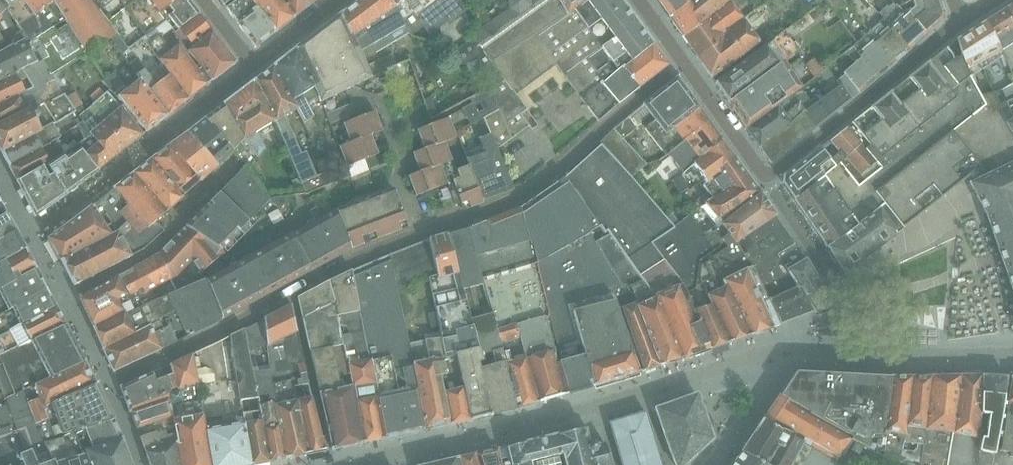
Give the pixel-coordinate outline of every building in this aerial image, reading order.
[(20,0),(0,0),(0,3),(6,10),(17,24),(30,15),(20,0)] [(52,0),(20,0),(30,15),(17,24),(24,34),(30,42),(51,28),(64,18),(53,2),(52,0)] [(90,0),(56,0),(53,2),(64,18),(66,21),(92,2),(90,0)] [(151,0),(95,0),(92,2),(116,35),(127,50),(145,37),(166,22),(167,21),(151,0)] [(167,21),(169,20),(163,12),(179,0),(151,0),(167,21)] [(187,0),(179,0),(163,12),(169,20),(177,31),(179,29),(179,28),(198,14),(187,0)] [(250,0),(237,0),(226,8),(254,45),(257,45),(274,32),(250,0)] [(279,0),(250,0),(274,32),(293,18),(279,0)] [(293,18),(315,0),(279,0),(293,18)] [(390,0),(360,0),(343,13),(353,35),(357,34),(364,50),(372,47),(371,45),(380,40),(384,48),(394,43),(392,40),(407,32),(410,36),(411,35),(390,0)] [(411,35),(423,27),(425,29),(429,34),(448,21),(451,24),(464,15),(459,0),(390,0),(411,35)] [(556,0),(541,0),(508,23),(476,47),(479,57),(488,80),(491,87),(499,108),(486,116),(492,132),(498,148),(529,126),(531,130),(538,125),(527,109),(516,95),(555,66),(584,105),(599,94),(595,86),(616,70),(573,10),(567,14),(556,0)] [(509,9),(502,14),(508,23),(541,0),(507,0),(509,9)] [(567,14),(573,10),(586,0),(556,0),(567,14)] [(619,0),(586,0),(573,10),(616,70),(652,44),(619,0)] [(669,17),(692,0),(657,0),(669,17)] [(669,17),(683,37),(731,0),(692,0),(669,17)] [(683,37),(696,56),(743,20),(735,9),(747,0),(731,0),(683,37)] [(843,0),(827,0),(826,1),(834,12),(846,3),(843,0)] [(939,0),(914,0),(909,2),(909,1),(898,6),(896,4),(893,6),(902,16),(908,11),(926,34),(942,19),(944,13),(939,0)] [(116,35),(92,2),(66,21),(87,53),(88,55),(97,49),(111,39),(116,35)] [(0,3),(0,15),(2,13),(11,26),(17,24),(6,10),(0,3)] [(890,9),(887,5),(879,13),(883,18),(883,19),(909,49),(926,34),(908,11),(902,16),(893,6),(890,9)] [(759,7),(743,20),(696,56),(711,78),(759,43),(754,36),(747,27),(764,14),(759,7)] [(1005,9),(986,21),(1003,55),(1010,69),(1012,75),(1012,46),(1012,44),(1012,43),(1012,25),(1005,9)] [(24,34),(17,24),(11,26),(2,13),(0,15),(0,44),(24,34)] [(353,35),(343,13),(298,49),(322,101),(377,75),(380,80),(385,78),(381,68),(378,61),(372,47),(364,50),(357,34),(353,35)] [(233,60),(198,14),(179,28),(179,29),(193,47),(188,51),(211,81),(233,64),(233,60)] [(66,21),(64,18),(51,28),(30,42),(24,34),(0,44),(0,82),(23,70),(43,60),(53,75),(87,53),(66,21)] [(909,49),(883,19),(867,34),(893,64),(909,49)] [(986,21),(957,40),(962,59),(968,74),(1003,55),(986,21)] [(172,30),(166,22),(145,37),(163,62),(190,98),(207,84),(179,45),(171,50),(162,38),(172,30)] [(800,50),(785,30),(714,82),(728,102),(782,64),(800,50)] [(893,64),(867,34),(854,46),(877,78),(893,64)] [(127,50),(116,35),(111,39),(122,54),(127,50)] [(464,65),(479,57),(476,47),(474,39),(452,55),(464,65)] [(971,183),(1012,162),(1012,131),(1008,122),(1012,119),(1012,97),(999,104),(993,92),(980,95),(968,74),(962,59),(957,40),(956,40),(956,41),(947,48),(946,48),(851,123),(846,128),(846,127),(819,149),(835,168),(838,165),(847,176),(859,192),(862,190),(868,198),(876,209),(895,234),(903,228),(967,178),(971,183)] [(667,65),(652,44),(616,70),(595,86),(599,94),(584,105),(586,108),(587,107),(598,121),(618,104),(666,66),(667,65)] [(877,78),(854,46),(846,52),(854,63),(842,72),(845,75),(837,81),(839,85),(850,100),(859,93),(877,78)] [(97,49),(88,55),(94,64),(103,58),(97,49)] [(322,101),(298,49),(274,67),(297,109),(309,135),(319,130),(313,118),(314,117),(307,102),(319,96),(321,102),(322,101)] [(395,61),(392,55),(378,61),(381,68),(395,61)] [(137,57),(129,63),(141,79),(168,115),(190,98),(171,74),(163,62),(149,73),(137,57)] [(43,60),(23,70),(27,77),(33,87),(26,91),(0,105),(0,127),(43,104),(63,94),(55,81),(52,76),(53,75),(43,60)] [(799,87),(782,64),(728,102),(745,127),(799,87)] [(297,109),(274,67),(255,81),(275,117),(273,118),(274,121),(275,121),(306,194),(322,187),(323,188),(331,185),(325,172),(316,175),(306,152),(301,154),(284,117),(297,109)] [(23,70),(0,82),(0,105),(26,91),(20,81),(27,77),(23,70)] [(127,89),(114,72),(103,80),(117,98),(119,96),(146,132),(168,115),(141,79),(127,89)] [(642,105),(613,129),(623,139),(637,128),(636,127),(642,123),(663,150),(676,141),(667,128),(696,106),(676,78),(642,105)] [(275,117),(255,81),(225,104),(245,138),(257,157),(266,147),(256,133),(274,121),(273,118),(275,117)] [(850,100),(839,85),(812,105),(758,146),(770,163),(850,100)] [(499,108),(491,87),(475,94),(480,102),(484,109),(478,113),(473,102),(462,108),(470,125),(486,116),(499,108)] [(812,105),(799,87),(745,127),(758,146),(812,105)] [(142,135),(121,108),(107,91),(76,116),(81,122),(91,115),(99,125),(105,121),(125,148),(142,135)] [(63,94),(43,104),(54,121),(74,111),(84,105),(75,92),(65,98),(63,94)] [(356,113),(352,103),(326,113),(330,123),(356,113)] [(43,104),(0,127),(0,150),(1,151),(52,123),(54,121),(43,104)] [(245,138),(225,104),(206,118),(233,150),(245,138)] [(706,119),(696,106),(667,128),(676,141),(706,119)] [(383,131),(375,111),(343,123),(350,142),(351,143),(371,135),(383,131)] [(233,150),(206,118),(188,132),(217,165),(232,152),(233,150)] [(455,136),(449,118),(417,130),(424,149),(446,140),(445,139),(455,136)] [(721,141),(706,119),(676,141),(663,150),(666,154),(667,153),(682,174),(693,163),(721,141)] [(125,148),(105,121),(99,125),(88,134),(90,138),(96,148),(85,156),(84,157),(96,172),(125,148)] [(61,138),(52,123),(1,151),(9,167),(61,138)] [(83,125),(61,138),(9,167),(17,181),(63,154),(90,138),(88,134),(83,125)] [(647,163),(623,139),(613,129),(599,143),(600,145),(630,177),(647,163)] [(217,165),(188,132),(170,146),(200,181),(217,165)] [(498,148),(492,132),(477,137),(482,152),(465,157),(468,165),(480,200),(481,199),(513,188),(498,148)] [(378,154),(371,135),(351,143),(350,142),(339,147),(345,164),(346,166),(347,166),(364,159),(368,169),(379,165),(375,155),(378,154)] [(257,157),(245,138),(233,150),(232,152),(241,161),(246,165),(250,168),(257,157)] [(452,159),(446,140),(424,149),(413,153),(420,172),(439,164),(452,159)] [(733,158),(721,141),(693,163),(705,181),(720,171),(718,167),(733,158)] [(630,177),(600,145),(565,176),(604,228),(607,231),(609,230),(628,259),(652,242),(650,239),(670,229),(668,225),(671,223),(630,177)] [(200,181),(170,146),(151,159),(184,195),(200,181)] [(835,168),(819,149),(784,177),(783,183),(795,199),(835,168)] [(17,181),(33,212),(34,213),(34,214),(35,214),(37,214),(38,213),(62,197),(69,192),(72,192),(76,189),(77,186),(96,172),(84,157),(85,156),(81,151),(66,161),(63,154),(17,181)] [(745,175),(733,158),(718,167),(720,171),(705,181),(706,183),(703,185),(708,192),(703,196),(702,194),(696,199),(701,206),(701,205),(702,206),(745,175)] [(184,195),(151,159),(133,173),(167,211),(184,195)] [(455,188),(463,211),(483,203),(481,199),(480,200),(468,165),(455,169),(452,159),(439,164),(447,184),(449,190),(455,188)] [(969,184),(973,191),(976,196),(984,211),(985,214),(998,249),(999,254),(1002,261),(1003,264),(1008,280),(1010,284),(1012,293),(1012,162),(971,183),(969,184)] [(346,166),(345,164),(325,172),(331,185),(351,176),(347,166),(346,166)] [(447,184),(439,164),(420,172),(408,176),(416,196),(447,184)] [(188,226),(221,248),(222,247),(223,247),(239,231),(244,235),(260,218),(256,214),(270,200),(269,198),(250,168),(246,165),(189,223),(190,224),(188,226)] [(835,168),(795,199),(812,224),(827,247),(876,209),(868,198),(862,190),(859,192),(847,176),(838,165),(835,168)] [(167,211),(133,173),(132,174),(131,175),(115,188),(115,187),(114,188),(148,228),(156,221),(167,211)] [(681,174),(672,180),(681,193),(690,187),(681,174)] [(760,196),(745,175),(702,206),(717,225),(722,222),(760,196)] [(604,228),(565,176),(519,208),(527,237),(529,244),(538,280),(543,295),(542,327),(553,365),(554,364),(553,354),(581,346),(594,386),(639,373),(633,353),(622,324),(614,301),(616,300),(613,292),(623,288),(618,277),(615,278),(590,235),(604,228)] [(148,228),(114,188),(92,206),(110,236),(117,232),(131,256),(144,249),(164,231),(156,221),(148,228)] [(205,281),(221,320),(351,249),(408,227),(394,189),(392,189),(393,190),(375,197),(337,210),(322,217),(316,207),(309,211),(315,221),(206,281),(205,281)] [(279,209),(292,196),(269,198),(270,200),(279,209)] [(774,216),(760,196),(722,222),(734,240),(774,216)] [(110,236),(92,206),(49,239),(61,261),(111,237),(110,236)] [(527,237),(519,208),(506,213),(516,248),(529,244),(527,237)] [(895,234),(876,209),(827,247),(844,274),(895,234)] [(699,237),(705,233),(690,211),(671,223),(668,225),(670,229),(650,239),(652,242),(679,291),(698,283),(729,343),(747,336),(699,237)] [(516,248),(506,213),(492,219),(502,252),(516,248)] [(6,214),(0,217),(0,240),(15,232),(6,214)] [(794,244),(774,216),(734,240),(751,269),(779,325),(812,313),(776,255),(794,244)] [(502,252),(492,219),(468,228),(476,259),(502,252)] [(717,225),(705,233),(699,237),(747,336),(779,325),(751,269),(734,240),(722,222),(717,225)] [(190,224),(189,223),(160,253),(158,254),(174,281),(191,262),(201,273),(224,252),(221,249),(223,247),(222,247),(221,248),(188,226),(190,224)] [(483,285),(476,259),(468,228),(447,234),(462,290),(466,302),(470,317),(482,315),(475,287),(483,285)] [(607,231),(604,228),(590,235),(615,278),(618,277),(623,288),(627,287),(632,299),(636,309),(660,365),(682,359),(640,277),(628,259),(609,230),(607,231)] [(15,232),(0,240),(0,263),(25,249),(15,232)] [(117,232),(110,236),(111,237),(61,261),(74,285),(131,256),(117,232)] [(462,290),(447,234),(429,239),(438,276),(429,278),(433,297),(436,311),(442,342),(475,333),(470,317),(466,302),(462,290)] [(438,276),(429,239),(416,245),(424,279),(429,278),(438,276)] [(679,291),(652,242),(628,259),(640,277),(682,359),(709,349),(679,291)] [(538,280),(529,244),(516,248),(502,252),(476,259),(483,285),(491,313),(499,342),(515,338),(521,360),(524,359),(538,403),(564,395),(553,365),(542,327),(543,295),(538,280)] [(805,260),(794,244),(776,255),(812,313),(827,307),(829,301),(805,260)] [(424,279),(416,245),(402,250),(412,288),(414,287),(413,283),(424,279)] [(36,269),(25,249),(0,263),(0,289),(36,269)] [(412,288),(402,250),(389,255),(395,282),(398,293),(412,288)] [(174,281),(158,254),(131,269),(147,292),(174,281)] [(395,282),(389,255),(352,271),(353,293),(354,304),(357,316),(376,398),(373,399),(383,439),(425,430),(407,342),(398,293),(395,282)] [(36,269),(0,289),(0,314),(46,288),(36,269)] [(147,292),(131,269),(80,297),(94,327),(124,313),(142,306),(151,303),(147,292)] [(353,293),(352,271),(335,279),(328,283),(333,301),(337,319),(357,316),(354,304),(353,293)] [(221,320),(205,281),(171,296),(177,310),(188,336),(221,320)] [(333,301),(328,283),(298,299),(305,330),(310,355),(343,348),(337,319),(333,301)] [(698,283),(679,291),(709,349),(729,343),(698,283)] [(46,288),(0,314),(0,334),(55,306),(46,288)] [(177,310),(171,296),(151,304),(151,303),(142,306),(151,325),(103,349),(113,371),(176,342),(169,327),(163,329),(159,318),(177,310)] [(636,309),(632,299),(620,303),(637,353),(643,371),(660,365),(636,309)] [(264,319),(263,320),(267,346),(297,332),(291,305),(264,319)] [(55,306),(0,334),(0,355),(66,326),(55,306)] [(151,325),(142,306),(124,313),(94,327),(93,327),(103,349),(151,325)] [(442,342),(436,311),(428,313),(432,333),(424,335),(425,339),(407,342),(425,430),(449,424),(446,408),(452,407),(443,359),(445,359),(442,342)] [(517,408),(499,342),(491,313),(482,315),(470,317),(475,333),(487,377),(482,379),(491,415),(517,408)] [(376,398),(357,316),(337,319),(343,348),(353,396),(364,443),(383,439),(373,399),(376,398)] [(267,346),(263,320),(244,329),(248,356),(254,353),(267,346)] [(66,326),(0,355),(0,362),(2,367),(12,395),(34,386),(34,387),(84,361),(66,326)] [(248,356),(244,329),(230,336),(238,386),(240,399),(256,395),(248,356)] [(303,363),(297,332),(267,346),(271,372),(272,380),(287,458),(308,454),(292,387),(308,384),(303,363)] [(487,377),(475,333),(442,342),(445,359),(456,356),(470,421),(491,415),(482,379),(487,377)] [(521,360),(515,338),(499,342),(517,408),(538,403),(524,359),(521,360)] [(594,386),(581,346),(553,354),(554,364),(553,365),(564,395),(594,386)] [(353,396),(343,348),(310,355),(319,393),(332,449),(364,443),(353,396)] [(199,387),(193,353),(169,365),(175,395),(199,387)] [(257,374),(254,353),(248,356),(256,395),(257,396),(268,394),(269,403),(258,405),(260,410),(262,420),(271,462),(287,458),(272,380),(271,372),(257,374)] [(456,356),(445,359),(443,359),(452,407),(446,408),(449,424),(470,421),(456,356)] [(95,385),(84,361),(34,387),(38,399),(28,403),(35,424),(48,419),(43,407),(95,385)] [(175,395),(169,365),(124,386),(122,390),(131,413),(167,401),(175,398),(175,395)] [(5,399),(12,395),(2,367),(0,368),(0,387),(4,399),(5,399)] [(795,372),(779,396),(779,397),(853,436),(850,441),(882,455),(887,430),(883,430),(891,377),(795,372)] [(960,376),(931,377),(922,455),(921,464),(948,464),(960,376)] [(960,376),(948,464),(970,464),(977,428),(981,376),(960,376)] [(970,464),(987,464),(1006,378),(981,376),(977,428),(970,464)] [(902,447),(911,377),(891,377),(883,430),(887,430),(882,455),(901,462),(902,450),(902,447)] [(922,455),(931,377),(911,377),(902,447),(917,448),(913,451),(913,454),(922,455)] [(1006,378),(987,464),(1012,464),(1012,378),(1006,378)] [(311,398),(308,384),(292,387),(308,454),(325,451),(313,405),(311,398)] [(113,420),(95,385),(43,407),(48,419),(55,439),(72,432),(74,435),(82,432),(113,420)] [(6,458),(0,460),(0,464),(52,464),(48,455),(43,443),(55,439),(48,419),(35,424),(28,403),(38,399),(34,387),(34,386),(12,395),(5,399),(7,405),(0,407),(0,441),(6,458)] [(199,387),(175,395),(175,398),(167,401),(172,419),(180,464),(211,464),(205,424),(199,387)] [(676,401),(655,409),(675,464),(684,464),(689,461),(710,441),(711,436),(696,394),(676,401)] [(258,405),(257,396),(256,395),(240,399),(242,418),(251,464),(254,464),(271,462),(262,420),(253,422),(251,412),(260,410),(258,405)] [(779,397),(762,421),(846,464),(863,464),(865,463),(844,451),(850,441),(853,436),(779,397)] [(172,419),(167,401),(131,413),(137,431),(172,419)] [(623,464),(660,464),(644,413),(610,423),(623,464)] [(242,418),(205,424),(211,464),(251,464),(242,418)] [(172,419),(137,431),(146,453),(149,464),(180,464),(172,419)] [(122,439),(113,420),(82,432),(74,435),(80,452),(84,451),(122,441),(121,439),(122,439)] [(762,421),(742,451),(762,464),(846,464),(762,421)] [(556,435),(497,449),(501,464),(611,464),(605,443),(597,445),(597,444),(593,442),(588,443),(584,428),(556,435)] [(74,435),(72,432),(55,439),(43,443),(48,455),(52,464),(90,464),(86,455),(84,451),(80,452),(74,435)] [(122,441),(84,451),(86,455),(90,464),(130,464),(122,441)] [(497,449),(476,454),(479,464),(501,464),(497,449)] [(902,450),(901,462),(911,464),(921,464),(922,455),(913,454),(913,451),(902,450)] [(742,451),(733,464),(762,464),(742,451)] [(476,454),(457,458),(460,464),(479,464),(476,454)]
